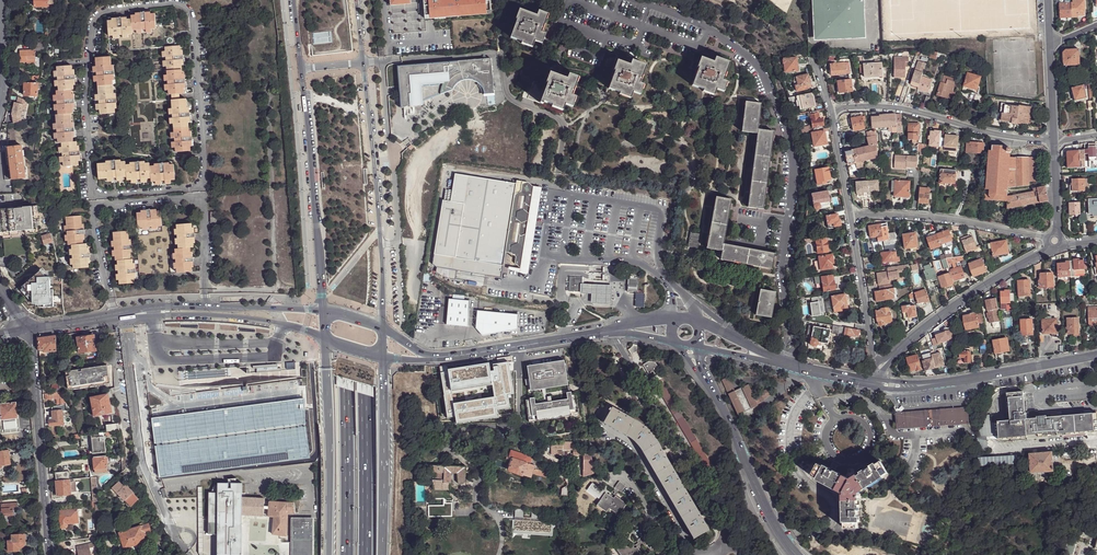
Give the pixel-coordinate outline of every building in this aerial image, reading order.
[(52,20),(55,0),(48,0),(48,7),(47,7),(45,14),(46,14),(52,20)] [(390,8),(410,6),(409,2),(392,3),(392,0),(389,0),(390,8)] [(425,23),(490,17),(489,0),(453,0),(453,1),(449,1),(449,0),(431,0),(431,3),(427,3),(427,0),(423,1),(425,23)] [(862,35),(861,7),(860,0),(816,0),(816,9),(816,15),(817,38),(818,38),(818,37),(862,35)] [(1066,4),(1060,4),(1060,18),(1066,18),(1072,18),(1071,4),(1071,0),(1066,0),(1066,4)] [(1073,4),(1071,4),(1072,18),(1077,18),(1077,16),(1084,16),(1084,11),(1085,11),(1084,0),(1073,1),(1073,4)] [(511,38),(522,42),(521,43),(532,48),(535,41),(542,44),(546,34),(542,33),(548,15),(538,11),(537,16),(519,9),(516,19),(517,20),(511,38)] [(119,22),(113,22),(109,23),(111,52),(151,49),(153,80),(135,81),(136,104),(132,104),(133,127),(130,127),(131,149),(152,148),(152,156),(190,153),(190,148),(189,143),(192,142),(191,138),(189,138),(189,133),(188,124),(188,119),(190,119),(190,114),(188,114),(187,109),(187,101),(172,102),(171,96),(184,95),(184,91),(184,85),(186,85),(186,81),(183,81),(183,76),(183,72),(182,67),(182,61),(184,61),(184,57),(182,57),(181,52),(181,47),(178,48),(176,25),(157,26),(156,16),(152,17),(147,17),(146,15),(142,15),(143,17),(136,17),(133,18),(133,21),(128,21),(123,22),(122,19),(119,19),(119,22)] [(1069,65),(1074,65),(1080,65),(1079,49),(1066,49),(1063,52),(1064,63),(1066,66),(1069,65)] [(35,58),(35,54),(35,51),(33,51),(20,51),(20,63),(27,62),(27,59),(35,58)] [(948,58),(938,54),(936,59),(946,63),(948,58)] [(692,86),(703,90),(703,91),(714,96),(716,89),(723,92),(727,82),(723,81),(730,63),(716,58),(714,62),(701,57),(697,67),(699,68),(692,86)] [(909,62),(909,57),(894,57),(894,77),(905,77),(906,67),(906,62),(909,62)] [(113,72),(112,68),(112,58),(97,59),(97,68),(98,74),(95,74),(94,74),(94,78),(95,78),(98,78),(98,83),(99,96),(100,101),(97,101),(96,101),(96,106),(97,106),(100,106),(100,111),(101,116),(115,114),(115,110),(115,104),(114,100),(114,95),(113,82),(113,77),(113,72)] [(793,58),(783,59),(784,72),(797,72),(796,62),(793,62),(793,58)] [(396,67),(401,109),(406,107),(425,101),(453,90),(454,88),(456,86),(457,84),(460,82),(463,81),(466,80),(469,80),(474,81),(478,83),(480,85),(483,88),(484,91),(485,95),(494,92),(491,59),(426,65),(396,67)] [(608,89),(620,93),(619,94),(630,98),(633,92),(640,95),(643,85),(640,84),(646,66),(632,60),(630,65),(617,60),(614,70),(615,71),(608,89)] [(73,75),(73,71),(73,66),(63,67),(63,62),(57,62),(58,67),(58,72),(59,77),(59,81),(59,87),(59,91),(57,91),(57,95),(58,101),(58,105),(59,111),(59,116),(57,115),(57,124),(57,129),(58,134),(58,140),(58,144),(61,144),(61,148),(62,153),(62,157),(62,164),(63,168),(78,167),(78,162),(77,156),(80,156),(79,152),(77,152),(77,147),(76,143),(74,143),(74,138),(73,133),(75,132),(75,128),(73,129),(72,123),(71,114),(74,114),(74,109),(74,104),(75,104),(75,99),(73,100),(73,94),(72,90),(75,90),(74,86),(74,80),(76,80),(76,76),(73,75)] [(830,65),(830,66),(831,76),(846,75),(845,63),(836,64),(830,65)] [(864,64),(865,69),(865,77),(874,77),(874,74),(882,74),(882,63),(880,63),(875,63),(864,64)] [(917,89),(922,79),(926,66),(918,63),(910,87),(917,89)] [(531,92),(527,91),(525,96),(542,102),(541,104),(544,105),(545,103),(552,105),(551,107),(562,111),(565,105),(571,107),(575,98),(571,96),(578,78),(568,74),(566,79),(549,73),(546,83),(548,83),(546,87),(535,83),(532,90),(531,90),(531,92)] [(964,86),(977,90),(979,86),(981,78),(968,74),(964,86)] [(811,88),(807,75),(796,77),(797,85),(795,86),(796,92),(804,90),(804,89),(811,88)] [(946,77),(943,84),(947,86),(948,81),(954,83),(955,81),(946,77)] [(917,89),(917,91),(926,94),(931,96),(933,97),(937,85),(922,79),(917,89)] [(852,92),(851,80),(838,81),(839,93),(852,92)] [(24,84),(24,97),(37,97),(38,84),(24,84)] [(901,97),(905,86),(900,84),(895,95),(901,97)] [(947,86),(943,84),(942,84),(937,96),(951,101),(952,97),(953,92),(955,88),(954,88),(947,86)] [(1084,85),(1072,88),(1075,101),(1087,97),(1084,85)] [(813,98),(812,93),(799,96),(800,100),(803,109),(812,108),(811,105),(813,105),(812,98),(813,98)] [(859,102),(867,102),(867,94),(858,94),(859,102)] [(27,101),(18,97),(17,103),(15,103),(12,115),(14,122),(18,121),(17,118),(20,117),(22,110),(25,111),(27,101)] [(929,106),(932,99),(929,98),(926,97),(923,104),(929,106)] [(425,101),(406,107),(407,117),(421,116),(422,106),(424,106),(425,101)] [(742,132),(757,134),(758,129),(761,104),(745,102),(742,132)] [(1012,122),(1018,123),(1028,124),(1030,113),(1032,113),(1033,107),(1019,105),(1019,106),(1005,105),(1004,113),(1002,113),(1001,120),(1012,122)] [(809,112),(812,127),(823,126),(822,119),(819,120),(818,114),(816,114),(815,111),(809,112)] [(894,126),(896,126),(896,119),(895,114),(879,115),(879,116),(872,117),(873,128),(874,128),(876,128),(880,128),(883,127),(888,127),(892,127),(892,126),(894,126)] [(852,118),(849,119),(850,127),(853,126),(854,131),(865,129),(863,121),(865,121),(865,116),(862,117),(862,116),(852,118)] [(909,124),(908,140),(912,140),(912,143),(918,143),(919,124),(909,124)] [(758,129),(757,134),(748,207),(763,209),(773,132),(758,129)] [(876,130),(874,130),(872,131),(868,132),(868,137),(868,138),(869,146),(845,152),(847,165),(855,163),(861,162),(878,158),(877,152),(876,135),(875,135),(874,132),(876,132),(876,130)] [(824,131),(811,133),(813,147),(826,144),(824,131)] [(940,139),(941,132),(935,131),(935,132),(931,131),(931,136),(930,140),(929,146),(940,147),(940,146),(940,139)] [(944,147),(944,151),(956,153),(958,137),(945,135),(945,139),(944,147)] [(983,154),(983,153),(984,144),(967,142),(966,152),(983,154)] [(1087,154),(1087,161),(1096,160),(1096,145),(1096,143),(1088,143),(1088,149),(1067,151),(1066,152),(1067,168),(1084,167),(1084,154),(1087,154)] [(22,146),(8,148),(12,180),(26,178),(22,146)] [(990,189),(989,193),(989,196),(993,200),(1000,201),(1004,197),(1004,196),(1004,191),(1008,191),(1008,188),(1009,170),(1015,170),(1016,159),(1015,159),(1010,158),(1010,154),(1011,153),(1011,150),(1010,149),(1008,149),(1008,147),(992,146),(992,151),(989,151),(986,189),(990,189)] [(6,180),(10,180),(7,150),(5,150),(5,152),(2,152),(5,181),(6,180)] [(902,167),(907,167),(917,168),(918,157),(895,156),(895,165),(902,165),(902,167)] [(1029,181),(1029,157),(1015,158),(1015,159),(1016,159),(1015,170),(1009,170),(1008,188),(1030,185),(1029,181)] [(110,164),(105,164),(96,165),(98,180),(107,179),(113,179),(116,178),(122,178),(126,178),(127,181),(132,181),(137,181),(141,180),(146,180),(150,180),(151,184),(155,183),(160,183),(164,183),(170,182),(174,182),(173,167),(168,167),(163,168),(163,165),(163,164),(159,164),(159,166),(159,168),(154,168),(149,169),(149,165),(144,166),(139,166),(138,163),(139,162),(134,162),(134,164),(134,166),(130,167),(124,167),(124,163),(119,164),(114,164),(114,162),(114,160),(110,161),(110,162),(110,164)] [(815,170),(817,185),(826,183),(826,181),(830,180),(828,168),(815,170)] [(955,184),(956,174),(947,173),(947,171),(943,171),(943,173),(940,173),(939,184),(943,185),(943,184),(955,184)] [(516,184),(455,174),(451,202),(443,201),(432,264),(436,268),(501,278),(505,252),(514,194),(516,184)] [(1085,188),(1085,179),(1072,179),(1072,183),(1072,191),(1085,191),(1085,188)] [(868,181),(869,198),(873,198),(873,194),(873,192),(875,192),(879,191),(879,180),(868,181)] [(516,181),(516,184),(514,194),(520,192),(525,196),(532,194),(533,187),(527,183),(516,181)] [(864,198),(869,198),(868,181),(856,182),(857,193),(864,193),(864,195),(864,198)] [(895,181),(895,192),(894,197),(900,197),(903,197),(909,198),(910,182),(895,181)] [(1048,200),(1045,185),(1034,188),(1034,191),(1013,196),(1008,197),(1008,201),(1007,208),(1017,206),(1022,205),(1040,202),(1048,200)] [(542,189),(533,187),(532,194),(537,198),(536,205),(530,207),(532,209),(528,214),(527,221),(528,224),(529,226),(526,227),(525,234),(531,239),(530,245),(523,248),(522,254),(527,259),(526,265),(520,268),(519,273),(527,275),(536,223),(542,189)] [(829,201),(827,191),(811,194),(812,196),(814,208),(816,210),(818,210),(819,209),(820,207),(824,206),(829,205),(828,202),(829,201)] [(520,192),(514,194),(505,252),(508,253),(510,253),(511,246),(518,243),(519,237),(525,234),(526,227),(529,226),(528,224),(527,221),(521,223),(516,219),(517,212),(523,210),(528,214),(532,209),(530,207),(524,203),(525,196),(520,192)] [(532,194),(525,196),(524,203),(530,207),(536,205),(537,198),(532,194)] [(919,194),(919,203),(928,204),(929,195),(919,194)] [(1096,214),(1096,199),(1088,199),(1089,214),(1092,214),(1096,214)] [(706,248),(722,251),(723,244),(731,200),(717,207),(706,248)] [(1080,215),(1080,203),(1069,204),(1069,216),(1080,215)] [(38,206),(24,208),(9,210),(9,209),(1,210),(2,215),(0,215),(0,231),(0,233),(3,233),(6,257),(28,255),(26,231),(36,230),(35,213),(39,213),(38,206)] [(194,235),(191,235),(191,231),(190,226),(161,228),(159,213),(155,214),(150,214),(150,211),(150,210),(145,211),(146,214),(141,215),(136,215),(137,229),(134,229),(137,278),(190,275),(190,269),(189,264),(192,264),(193,264),(193,260),(192,260),(189,260),(189,255),(188,250),(192,250),(192,245),(191,240),(194,240),(195,240),(195,235),(194,235)] [(527,221),(528,214),(523,210),(517,212),(516,219),(521,223),(527,221)] [(834,223),(834,227),(841,226),(840,220),(838,220),(837,214),(826,216),(827,224),(834,223)] [(87,268),(87,264),(86,258),(88,258),(89,258),(89,254),(88,254),(86,254),(86,249),(85,245),(82,245),(82,240),(81,234),(84,234),(85,234),(85,230),(83,230),(81,230),(81,225),(80,217),(65,218),(65,226),(66,231),(66,236),(67,241),(67,246),(70,246),(71,250),(71,256),(72,260),(72,265),(72,270),(87,268)] [(869,226),(871,238),(878,237),(878,238),(878,242),(883,241),(885,252),(895,251),(893,241),(896,240),(895,233),(888,234),(887,226),(881,227),(881,224),(869,226)] [(941,233),(937,235),(941,245),(952,241),(949,231),(947,231),(944,232),(941,233)] [(132,275),(134,275),(135,274),(135,270),(134,270),(132,270),(131,265),(131,262),(129,262),(128,257),(128,251),(130,251),(131,251),(131,247),(130,247),(127,247),(127,242),(127,233),(112,234),(113,243),(114,249),(114,253),(114,258),(114,263),(117,262),(117,266),(117,272),(118,276),(118,282),(118,286),(133,285),(132,280),(132,275)] [(688,247),(698,249),(700,235),(690,233),(688,247)] [(53,244),(51,234),(42,236),(42,238),(40,239),(42,244),(44,244),(45,246),(53,244)] [(531,239),(525,234),(519,237),(518,243),(523,248),(530,245),(531,239)] [(909,237),(908,234),(903,235),(905,249),(910,248),(914,248),(919,247),(917,236),(914,236),(911,236),(909,237)] [(941,245),(937,235),(932,237),(927,238),(931,250),(941,247),(941,245)] [(975,250),(977,248),(977,247),(973,237),(969,239),(967,240),(966,237),(961,239),(966,253),(975,250)] [(829,252),(826,238),(816,240),(818,254),(829,252)] [(991,243),(992,251),(993,257),(994,256),(994,257),(996,257),(998,257),(999,256),(1004,255),(1005,256),(1007,255),(1008,254),(1009,254),(1007,240),(991,243)] [(523,248),(518,243),(511,246),(510,253),(515,257),(522,254),(523,248)] [(723,244),(722,251),(720,259),(772,269),(775,254),(723,244)] [(892,258),(891,253),(891,252),(881,254),(883,263),(884,263),(891,262),(893,262),(892,258)] [(522,254),(515,257),(515,264),(520,268),(526,265),(527,259),(522,254)] [(820,261),(821,270),(830,269),(830,264),(831,264),(830,255),(819,257),(820,261)] [(977,272),(984,270),(981,260),(968,263),(972,276),(978,275),(977,272)] [(1074,260),(1074,262),(1070,262),(1071,278),(1071,280),(1074,280),(1074,278),(1075,277),(1075,275),(1085,275),(1084,271),(1084,268),(1084,261),(1080,261),(1080,260),(1074,260)] [(1066,264),(1057,264),(1058,279),(1071,278),(1070,262),(1066,262),(1066,264)] [(909,265),(887,268),(888,272),(877,273),(879,285),(890,284),(889,280),(900,279),(899,273),(905,272),(905,269),(909,268),(909,265)] [(955,268),(950,270),(954,282),(965,278),(961,266),(955,268)] [(938,280),(934,268),(932,269),(925,271),(924,271),(927,281),(929,280),(931,280),(933,280),(933,281),(938,280)] [(45,271),(42,269),(21,286),(23,288),(20,290),(32,302),(32,304),(35,304),(35,305),(38,305),(38,307),(53,307),(53,290),(51,290),(50,276),(48,277),(48,271),(45,271)] [(1053,272),(1040,273),(1041,279),(1041,283),(1039,283),(1039,288),(1053,287),(1053,272)] [(953,284),(950,273),(938,277),(942,288),(953,284)] [(835,290),(834,283),(833,283),(832,275),(821,277),(823,292),(835,290)] [(569,291),(581,291),(581,284),(582,277),(569,276),(569,291)] [(638,280),(628,279),(627,293),(638,293),(638,280)] [(1029,280),(1018,281),(1019,300),(1024,299),(1024,297),(1030,296),(1029,280)] [(581,284),(581,291),(581,293),(591,294),(591,298),(590,303),(610,304),(610,298),(611,286),(581,284)] [(880,291),(875,292),(876,302),(895,300),(894,296),(895,295),(895,289),(887,290),(880,291)] [(755,315),(771,318),(775,293),(760,290),(755,315)] [(924,302),(925,303),(929,301),(926,290),(915,293),(918,303),(924,302)] [(1014,303),(1014,293),(1010,293),(1010,290),(1004,290),(1004,291),(1001,291),(1002,310),(1007,309),(1007,304),(1011,304),(1011,303),(1014,303)] [(831,296),(833,306),(840,305),(840,307),(847,306),(845,294),(831,296)] [(822,296),(811,298),(812,303),(810,303),(812,317),(820,315),(820,313),(825,312),(822,296)] [(449,299),(447,325),(468,327),(470,301),(449,299)] [(998,313),(995,299),(985,301),(987,313),(986,313),(987,319),(988,319),(989,324),(992,323),(993,329),(1000,328),(998,322),(1000,322),(998,313)] [(1032,316),(1036,316),(1036,309),(1036,301),(1027,302),(1027,305),(1032,305),(1032,316)] [(917,317),(916,306),(910,306),(910,305),(902,307),(904,319),(917,317)] [(893,322),(891,313),(890,314),(889,307),(881,308),(882,310),(875,311),(877,321),(878,321),(879,326),(886,325),(885,324),(893,322)] [(1096,325),(1096,307),(1087,308),(1088,325),(1093,325),(1096,325)] [(479,311),(477,330),(479,332),(481,334),(483,336),(518,329),(519,315),(479,311)] [(978,323),(976,314),(976,313),(970,314),(970,316),(968,316),(965,317),(963,317),(966,330),(979,328),(978,323)] [(1059,324),(1056,324),(1056,319),(1051,319),(1051,316),(1044,317),(1044,320),(1041,320),(1042,334),(1051,334),(1051,336),(1058,336),(1058,332),(1059,332),(1059,324)] [(1067,334),(1073,334),(1079,333),(1078,333),(1078,318),(1066,319),(1067,327),(1067,329),(1067,334)] [(1020,321),(1021,336),(1032,335),(1031,319),(1020,321)] [(844,335),(845,328),(833,325),(832,333),(838,334),(838,336),(844,337),(845,335),(844,335)] [(813,326),(811,339),(810,341),(811,341),(810,342),(810,344),(811,346),(813,347),(815,347),(816,346),(818,344),(817,342),(828,344),(831,330),(813,326)] [(859,336),(860,330),(845,328),(844,335),(845,335),(854,337),(855,336),(859,336)] [(953,330),(945,331),(945,332),(936,335),(938,343),(948,340),(953,340),(953,330)] [(85,351),(91,350),(96,349),(94,335),(78,338),(74,339),(75,346),(77,345),(78,352),(80,352),(85,351)] [(39,338),(40,352),(46,351),(57,350),(56,336),(39,338)] [(1006,339),(1003,339),(993,341),(995,355),(996,354),(998,354),(1002,353),(1009,352),(1006,339)] [(0,344),(0,352),(12,350),(11,342),(0,344)] [(631,348),(628,350),(631,355),(636,352),(638,345),(633,344),(632,347),(631,348)] [(925,371),(944,366),(941,353),(931,355),(931,353),(922,356),(923,361),(925,371)] [(970,354),(964,354),(959,354),(959,359),(964,359),(964,365),(970,365),(970,354)] [(918,357),(918,355),(907,358),(911,371),(916,370),(917,371),(922,370),(918,357)] [(545,388),(568,385),(564,360),(527,366),(531,390),(542,389),(545,388)] [(489,365),(440,373),(447,418),(455,417),(456,423),(497,416),(496,410),(510,408),(508,394),(514,393),(508,362),(493,364),(494,370),(490,371),(489,365)] [(643,365),(648,374),(652,371),(654,374),(660,371),(655,363),(649,362),(643,365)] [(279,364),(255,366),(255,368),(258,368),(259,372),(283,371),(283,368),(280,368),(279,364)] [(72,389),(96,386),(96,383),(103,382),(104,384),(109,383),(107,365),(66,371),(68,389),(72,388),(72,389)] [(652,378),(654,383),(661,379),(662,378),(660,373),(652,378)] [(150,406),(158,475),(309,455),(313,451),(310,419),(307,381),(303,378),(178,395),(179,402),(150,406)] [(723,381),(729,395),(735,392),(729,378),(723,381)] [(661,379),(654,383),(707,471),(713,468),(661,379)] [(742,389),(752,409),(758,406),(758,405),(761,404),(761,403),(764,401),(763,401),(766,399),(766,398),(769,397),(766,391),(763,392),(763,393),(760,394),(761,395),(758,397),(758,398),(755,399),(749,386),(742,389)] [(52,393),(45,394),(45,400),(56,399),(57,405),(63,404),(66,402),(62,392),(59,392),(52,393)] [(735,392),(729,395),(738,415),(745,412),(735,392)] [(997,422),(998,430),(999,438),(1027,436),(1027,440),(1048,438),(1047,435),(1096,431),(1096,413),(1048,417),(1040,417),(1037,418),(1037,419),(1026,420),(1026,413),(1025,414),(1023,392),(1008,393),(1010,421),(1009,421),(997,422)] [(528,418),(579,411),(576,393),(571,394),(571,393),(566,393),(567,400),(568,403),(535,408),(535,404),(534,398),(529,399),(529,400),(525,401),(528,418)] [(109,401),(111,412),(116,412),(113,394),(107,395),(108,401),(109,401)] [(107,413),(111,412),(109,401),(108,401),(107,395),(99,397),(92,398),(95,414),(101,413),(102,414),(105,413),(107,413)] [(535,408),(568,403),(567,400),(548,402),(544,403),(535,404),(535,408)] [(895,405),(896,412),(968,408),(967,401),(958,401),(895,405)] [(15,418),(17,417),(16,402),(0,404),(0,408),(1,419),(3,419),(15,418)] [(60,406),(51,407),(52,417),(50,417),(50,420),(49,420),(50,426),(63,425),(62,405),(60,406)] [(604,420),(626,433),(634,419),(612,406),(609,411),(604,420)] [(602,419),(604,420),(609,411),(600,407),(595,416),(602,419)] [(968,408),(896,412),(896,417),(968,412),(968,408)] [(752,409),(745,412),(748,418),(755,415),(752,409)] [(528,422),(579,415),(579,411),(528,418),(528,422)] [(969,424),(968,412),(896,417),(897,429),(969,424)] [(16,428),(15,418),(3,419),(4,429),(16,428)] [(637,442),(643,450),(658,442),(655,437),(653,435),(650,432),(648,429),(646,427),(643,424),(641,422),(637,420),(634,419),(626,433),(632,437),(637,442)] [(111,431),(119,430),(118,423),(113,424),(107,425),(107,431),(111,431)] [(104,433),(104,432),(78,434),(79,439),(78,439),(80,447),(81,447),(89,446),(89,449),(90,453),(105,452),(104,433)] [(643,450),(656,472),(670,463),(658,442),(643,450)] [(557,454),(557,452),(557,450),(563,450),(563,444),(550,444),(551,455),(557,455),(557,454)] [(3,469),(2,466),(10,464),(8,450),(0,451),(0,469),(3,469)] [(519,453),(516,452),(510,450),(508,457),(520,461),(522,454),(519,453)] [(1051,452),(1029,454),(1031,472),(1053,472),(1051,452)] [(520,461),(508,457),(508,459),(511,460),(508,470),(530,478),(533,469),(534,465),(530,464),(529,457),(522,454),(520,461)] [(583,470),(592,470),(591,454),(583,454),(583,470)] [(1016,455),(977,458),(978,467),(1017,464),(1016,455)] [(107,467),(106,456),(93,457),(94,468),(107,467)] [(819,464),(818,466),(814,474),(813,476),(818,479),(834,487),(837,489),(845,493),(845,501),(845,505),(846,523),(846,529),(860,528),(859,522),(859,517),(859,510),(858,505),(858,500),(858,492),(865,488),(869,485),(884,476),(889,473),(882,462),(877,464),(872,468),(867,471),(862,474),(858,476),(851,480),(844,477),(840,475),(835,472),(830,469),(824,467),(819,464)] [(656,472),(669,494),(683,485),(670,463),(656,472)] [(863,465),(866,470),(867,471),(872,468),(871,466),(868,463),(863,465)] [(832,464),(830,468),(830,469),(835,472),(836,471),(838,467),(832,464)] [(450,473),(450,466),(429,465),(430,472),(436,472),(442,472),(442,480),(436,480),(431,480),(433,489),(449,489),(450,473)] [(465,483),(466,466),(450,466),(450,473),(456,473),(458,483),(465,483)] [(552,474),(535,469),(533,475),(551,478),(552,474)] [(56,481),(69,479),(69,471),(55,473),(56,481)] [(412,480),(411,472),(404,472),(404,481),(412,480)] [(851,480),(858,476),(856,472),(849,472),(846,476),(844,475),(844,477),(851,480)] [(884,476),(869,485),(870,487),(885,478),(884,476)] [(75,491),(74,479),(69,479),(56,481),(57,495),(65,495),(71,494),(70,492),(75,491)] [(834,487),(818,479),(817,480),(833,488),(834,487)] [(125,500),(133,493),(125,486),(124,487),(119,482),(112,488),(125,500)] [(619,482),(613,491),(619,495),(625,486),(619,482)] [(243,484),(218,483),(218,492),(209,491),(210,533),(219,533),(219,554),(243,554),(244,524),(242,524),(242,515),(239,515),(239,498),(242,498),(242,495),(243,495),(243,484)] [(669,494),(682,515),(696,507),(683,485),(669,494)] [(858,492),(858,500),(860,501),(860,493),(866,489),(865,488),(858,492)] [(845,493),(837,489),(837,490),(843,494),(843,501),(845,501),(845,493)] [(139,499),(133,493),(125,500),(132,507),(139,499)] [(609,508),(619,515),(626,504),(615,496),(614,498),(606,493),(597,505),(606,512),(609,508)] [(242,498),(239,498),(239,515),(242,515),(265,516),(265,509),(265,506),(266,499),(242,498)] [(445,499),(429,500),(429,516),(452,515),(452,503),(445,503),(445,499)] [(296,503),(270,502),(270,507),(270,509),(270,516),(276,517),(274,534),(288,536),(288,513),(296,513),(296,503)] [(18,503),(1,504),(1,509),(0,509),(0,516),(2,516),(2,523),(16,522),(15,515),(15,510),(19,510),(18,503)] [(696,507),(682,515),(695,537),(709,529),(696,507)] [(517,509),(516,508),(515,517),(523,518),(524,510),(517,509)] [(58,511),(60,525),(67,524),(78,523),(77,509),(58,511)] [(540,513),(532,511),(531,519),(540,520),(540,513)] [(294,519),(293,554),(314,554),(315,519),(294,519)] [(514,525),(514,519),(512,532),(552,537),(553,524),(550,524),(550,529),(551,529),(551,534),(515,530),(516,525),(514,525)] [(550,524),(514,519),(514,525),(516,525),(515,530),(551,534),(551,529),(550,529),(550,524)] [(124,548),(145,542),(143,535),(146,535),(145,533),(151,531),(148,524),(140,526),(119,533),(120,537),(124,548)] [(8,551),(15,551),(15,548),(19,548),(20,548),(22,547),(24,546),(25,543),(25,540),(24,534),(11,535),(11,540),(12,540),(10,540),(7,541),(8,551)] [(650,541),(645,535),(637,541),(641,547),(650,541)] [(147,545),(145,542),(124,548),(120,537),(118,538),(116,539),(121,554),(147,545)] [(631,544),(629,541),(617,549),(621,554),(643,554),(640,551),(637,547),(635,548),(631,544)] [(1067,542),(1064,552),(1072,554),(1075,545),(1067,542)] [(76,547),(77,551),(89,548),(90,548),(96,547),(95,543),(76,547)]
